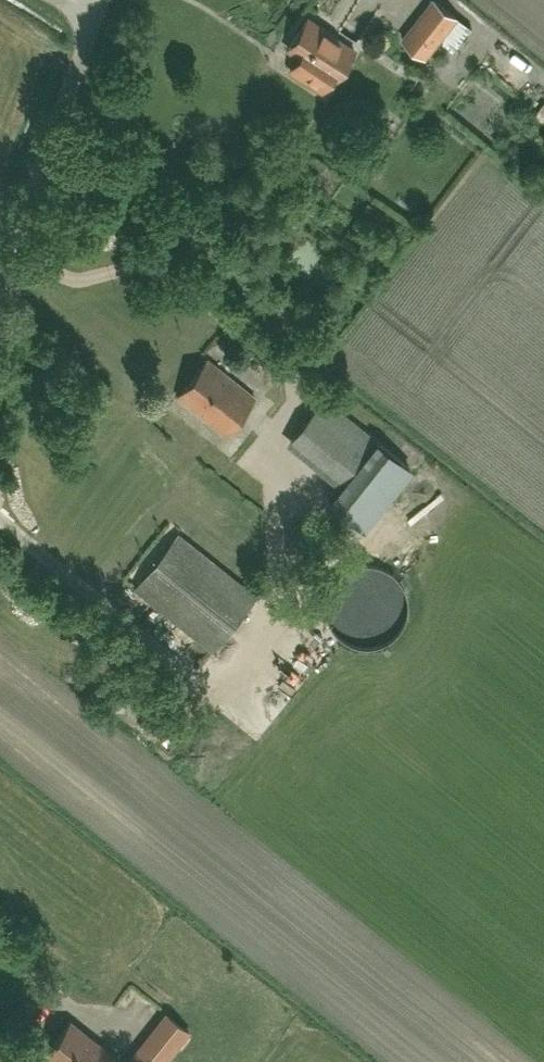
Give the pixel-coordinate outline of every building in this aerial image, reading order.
[(457,17),(435,0),(434,0),(403,40),(425,57),(457,17)] [(334,80),(354,50),(308,19),(287,50),(310,65),(301,78),(321,91),(330,78),(334,80)] [(223,434),(254,398),(207,358),(176,395),(223,434)] [(359,527),(411,465),(381,441),(329,502),(359,527)] [(177,533),(147,571),(134,587),(213,651),(256,597),(177,533)] [(93,1040),(86,1034),(70,1021),(46,1051),(60,1061),(107,1061),(113,1055),(93,1040)] [(158,1024),(128,1061),(164,1061),(180,1042),(158,1024)]
